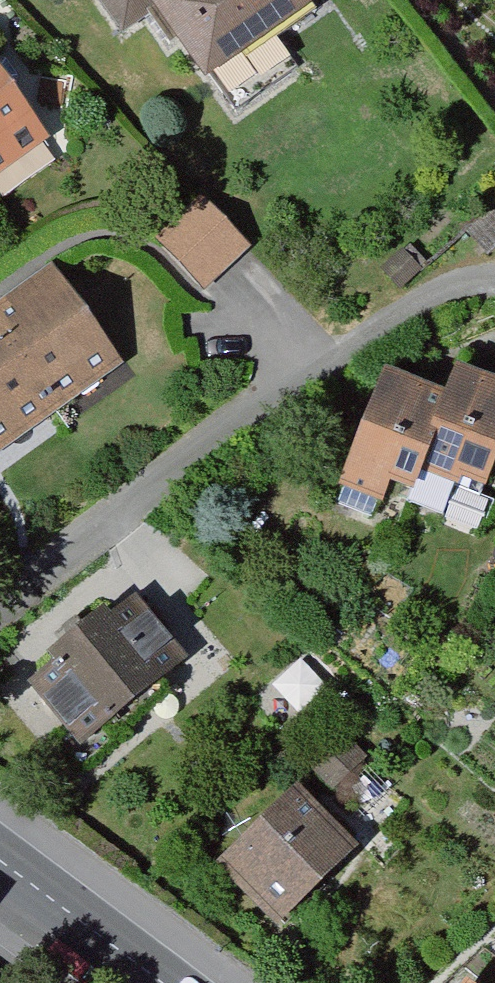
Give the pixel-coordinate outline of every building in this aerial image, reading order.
[(124,60),(162,29),(219,98),(327,11),(319,0),(194,0),(190,3),(188,0),(74,0),(124,60)] [(54,149),(0,78),(0,183),(54,149)] [(202,209),(181,229),(230,281),(251,262),(202,209)] [(468,243),(493,266),(494,264),(494,215),(468,243)] [(181,229),(159,249),(209,301),(230,281),(181,229)] [(410,258),(382,280),(399,300),(426,278),(410,258)] [(0,325),(0,339),(62,424),(126,380),(54,286),(0,325)] [(1,468),(62,424),(0,339),(0,467),(1,468)] [(385,377),(331,523),(377,540),(393,497),(421,507),(422,504),(459,405),(385,377)] [(459,405),(422,504),(456,517),(464,497),(494,509),(494,508),(494,391),(467,381),(459,405)] [(203,680),(130,604),(26,687),(87,764),(203,680)] [(370,855),(301,789),(220,873),(289,939),(370,855)]
